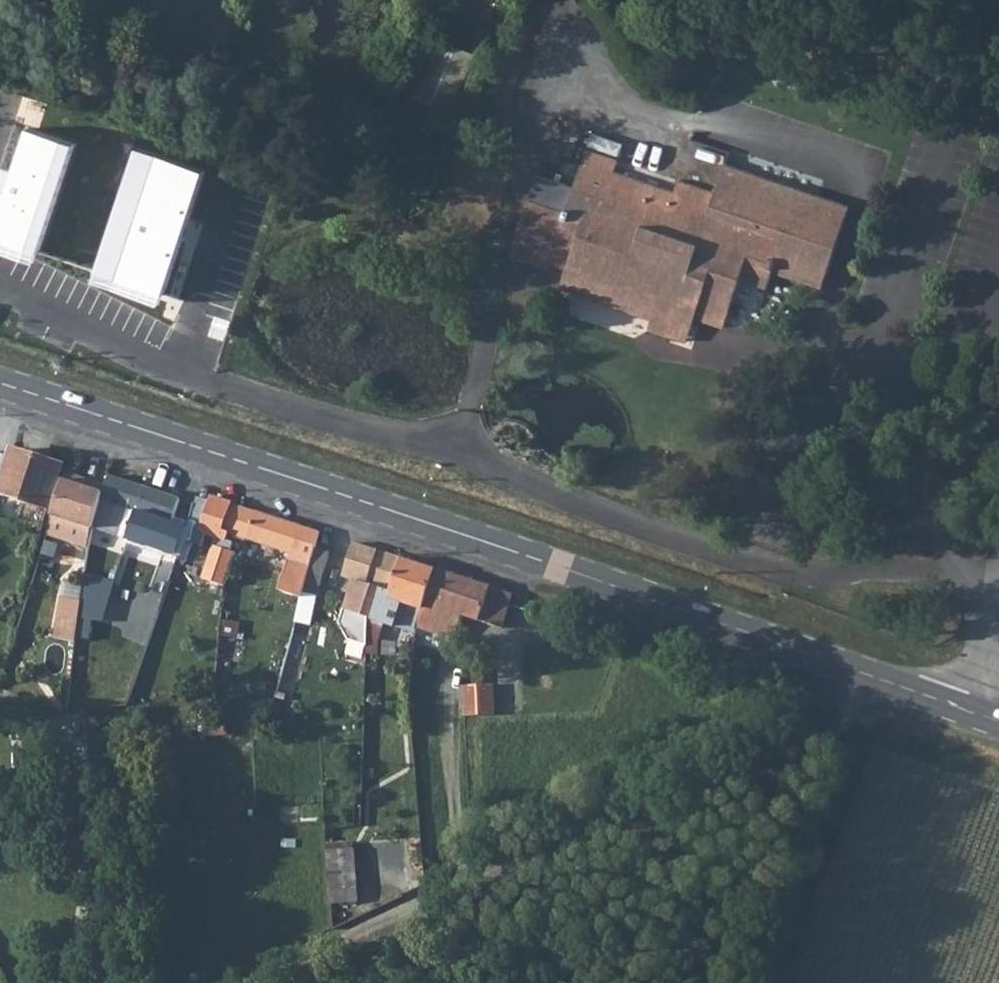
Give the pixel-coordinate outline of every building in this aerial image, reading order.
[(435,104),(431,113),(445,118),(448,109),(435,104)] [(595,135),(591,148),(623,157),(626,144),(595,135)] [(618,161),(587,151),(569,202),(553,197),(549,208),(528,200),(509,257),(547,270),(549,264),(567,270),(564,278),(676,317),(681,304),(696,309),(694,317),(695,318),(724,327),(741,279),(767,288),(773,271),(778,257),(795,262),(793,266),(826,277),(850,206),(725,164),(715,194),(711,206),(673,193),(614,173),(618,161)] [(715,194),(677,180),(673,193),(711,206),(715,194)] [(773,271),(822,288),(826,277),(793,266),(795,262),(778,257),(773,271)] [(649,328),(687,341),(695,318),(694,317),(696,309),(681,304),(676,317),(564,278),(560,288),(652,320),(649,328)] [(0,478),(0,493),(47,508),(61,465),(10,448),(0,478)] [(59,476),(46,516),(90,530),(91,527),(104,488),(86,482),(85,484),(59,476)] [(104,488),(91,527),(163,550),(180,499),(108,476),(104,488)] [(194,503),(186,528),(182,539),(201,545),(204,534),(216,538),(203,580),(224,587),(235,554),(230,553),(233,543),(227,541),(229,534),(246,540),(255,511),(211,497),(208,508),(194,503)] [(255,511),(246,540),(291,554),(299,525),(255,511)] [(291,554),(279,591),(301,598),(304,588),(315,548),(320,532),(299,525),(291,554)] [(352,542),(341,575),(353,579),(344,609),(368,616),(371,617),(380,588),(391,592),(401,559),(352,542)] [(315,548),(304,588),(318,593),(329,553),(315,548)] [(368,616),(367,654),(373,655),(391,599),(421,609),(422,609),(435,570),(401,559),(391,592),(380,588),(371,617),(368,616)] [(421,609),(415,627),(416,627),(453,639),(462,616),(451,611),(461,578),(435,570),(422,609),(421,609)] [(461,578),(451,611),(462,616),(500,628),(511,594),(461,578)] [(85,586),(64,582),(55,635),(76,639),(85,586)] [(86,605),(84,618),(107,621),(109,609),(86,605)] [(422,677),(421,685),(433,686),(433,678),(422,677)] [(499,685),(466,684),(466,715),(499,715),(499,685)] [(332,922),(360,922),(362,849),(334,849),(332,922)]
